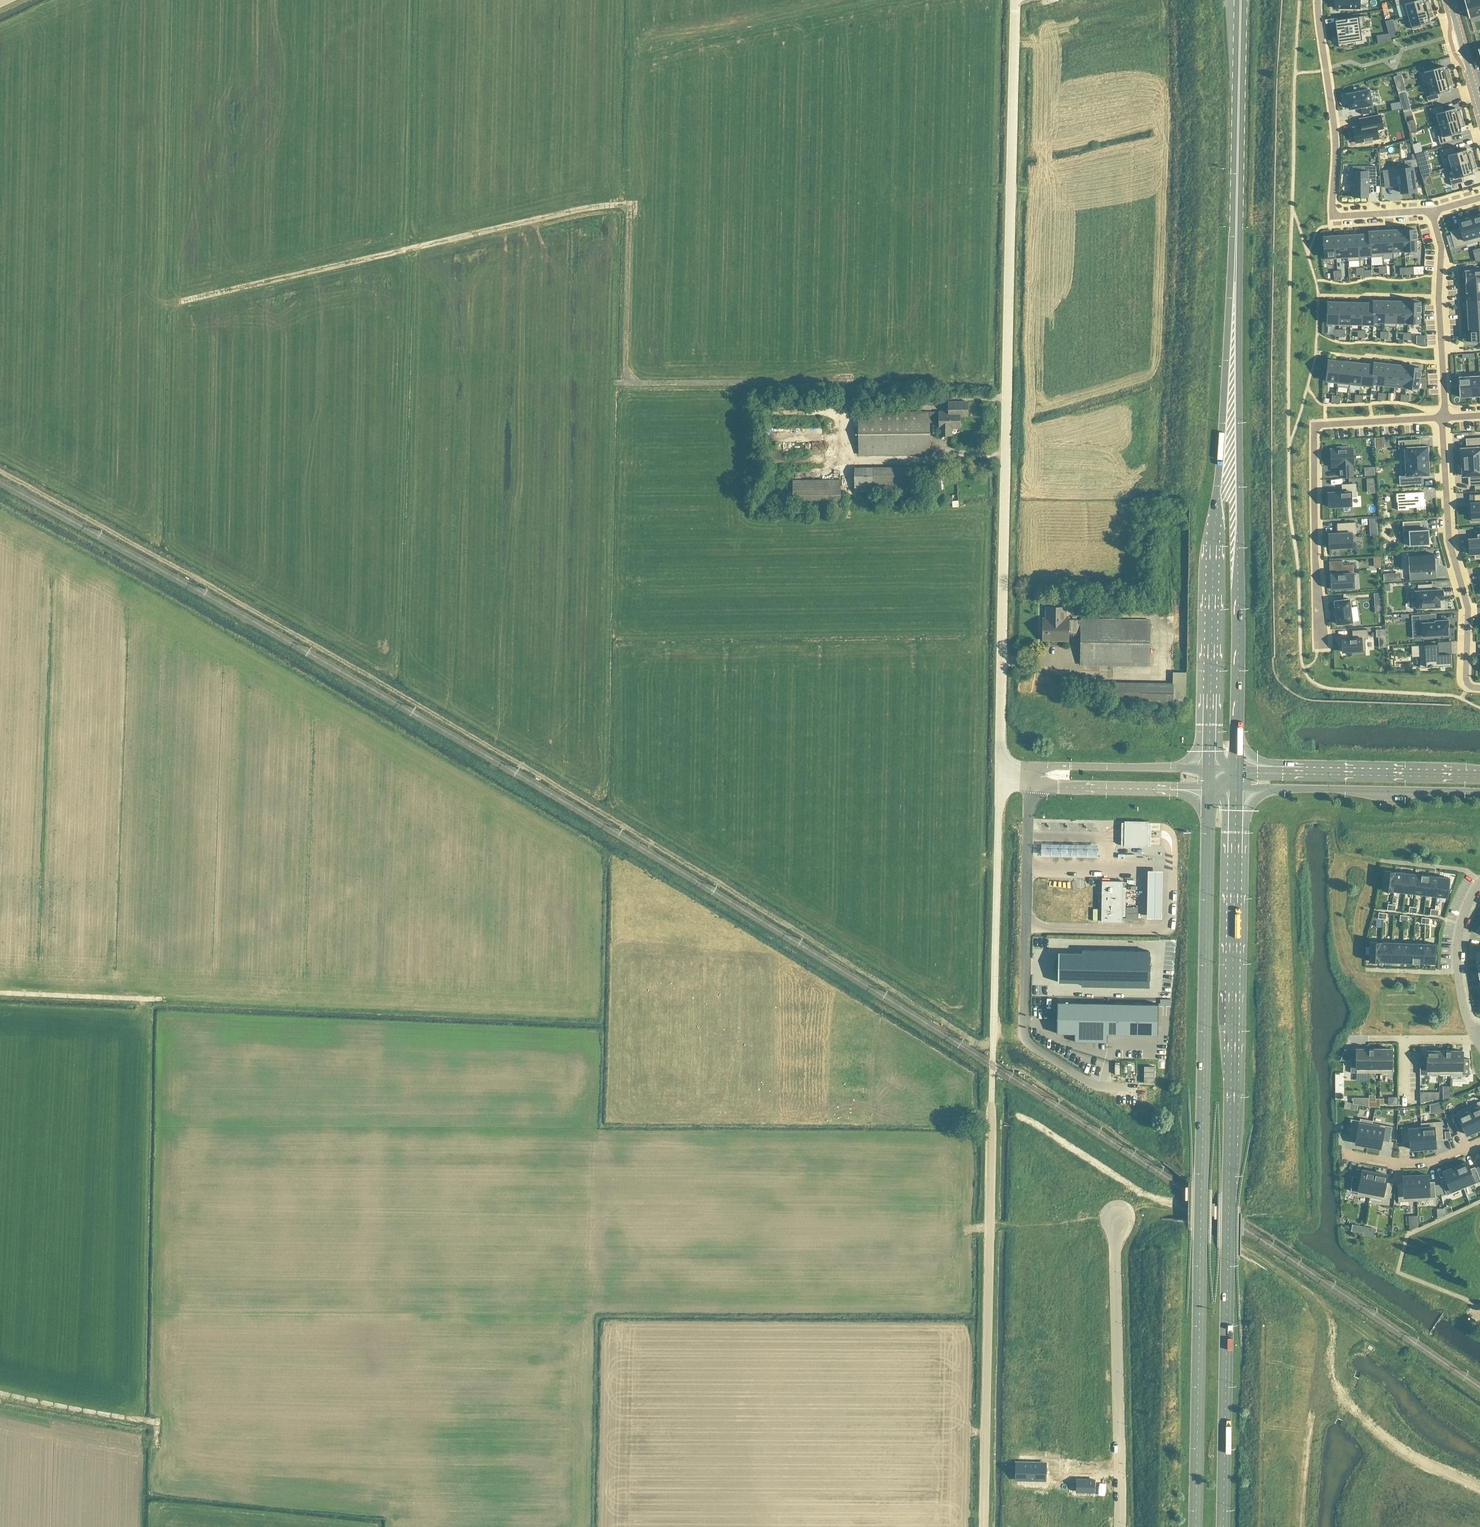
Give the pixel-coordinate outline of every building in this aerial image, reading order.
[(1412,0),(1395,0),(1396,5),(1402,4),(1406,16),(1408,15),(1431,8),(1429,0),(1424,1),(1424,0),(1414,0),(1412,0)] [(1476,0),(1464,0),(1469,17),(1479,14),(1476,0)] [(1433,16),(1431,8),(1408,15),(1412,29),(1421,26),(1420,24),(1430,21),(1429,17),(1433,16)] [(1362,40),(1360,29),(1365,28),(1363,15),(1355,16),(1355,17),(1345,18),(1346,26),(1336,27),(1337,34),(1338,47),(1356,44),(1355,41),(1362,40)] [(1393,19),(1385,21),(1387,28),(1395,25),(1393,19)] [(1420,72),(1419,72),(1423,85),(1427,83),(1450,76),(1448,68),(1444,70),(1443,65),(1424,71),(1420,72)] [(1453,84),(1450,76),(1427,83),(1431,95),(1426,96),(1428,102),(1440,98),(1438,93),(1449,89),(1448,85),(1453,84)] [(1405,89),(1402,77),(1395,79),(1398,91),(1405,89)] [(1370,89),(1347,94),(1350,108),(1361,106),(1362,114),(1374,112),(1370,89)] [(1434,113),(1437,125),(1462,118),(1460,110),(1456,111),(1455,107),(1444,110),(1442,104),(1430,108),(1431,114),(1434,113)] [(1353,127),(1356,142),(1364,141),(1364,143),(1372,141),(1372,139),(1378,138),(1377,129),(1383,128),(1381,115),(1360,119),(1361,126),(1353,127)] [(1464,126),(1462,118),(1437,125),(1434,125),(1440,144),(1452,140),(1450,134),(1461,131),(1460,127),(1464,126)] [(1443,156),(1448,154),(1451,166),(1474,160),(1472,152),(1468,153),(1466,149),(1455,152),(1454,146),(1441,150),(1443,156)] [(1476,168),(1474,160),(1451,166),(1446,167),(1451,185),(1464,182),(1462,176),(1473,173),(1472,169),(1476,168)] [(1368,185),(1376,185),(1376,166),(1361,166),(1361,171),(1353,171),(1353,196),(1368,196),(1368,185)] [(1412,167),(1389,170),(1391,185),(1396,185),(1400,184),(1400,186),(1401,192),(1416,190),(1412,167)] [(1471,216),(1478,241),(1479,240),(1479,214),(1471,216)] [(1461,231),(1451,234),(1455,247),(1478,241),(1471,216),(1458,220),(1461,231)] [(1403,230),(1404,250),(1416,249),(1416,238),(1417,238),(1416,231),(1415,231),(1415,229),(1403,230)] [(1380,231),(1382,251),(1393,251),(1392,230),(1380,231)] [(1404,250),(1403,230),(1392,230),(1393,251),(1404,250)] [(1382,251),(1380,231),(1368,232),(1369,234),(1370,252),(1371,252),(1382,251)] [(1358,235),(1359,255),(1371,254),(1371,252),(1370,252),(1369,234),(1358,235)] [(1348,256),(1346,235),(1335,236),(1336,256),(1347,256),(1348,256)] [(1359,255),(1358,235),(1346,235),(1348,256),(1347,256),(1347,261),(1360,260),(1360,258),(1359,258),(1359,255)] [(1336,256),(1335,236),(1323,237),(1324,257),(1336,256)] [(1465,270),(1466,282),(1479,281),(1479,270),(1465,270)] [(1466,291),(1479,290),(1479,281),(1466,282),(1466,291)] [(1466,291),(1467,301),(1479,300),(1479,290),(1466,291)] [(1467,301),(1467,310),(1479,310),(1479,300),(1467,301)] [(1384,322),(1385,301),(1373,301),(1373,303),(1374,303),(1373,321),(1374,321),(1384,322)] [(1396,322),(1396,301),(1385,301),(1384,322),(1384,326),(1396,327),(1396,322)] [(1407,322),(1408,302),(1396,301),(1396,322),(1407,322)] [(1339,323),(1339,302),(1327,302),(1327,322),(1339,323)] [(1350,323),(1351,303),(1339,302),(1339,323),(1350,323)] [(1408,302),(1407,322),(1419,322),(1419,311),(1421,311),(1421,304),(1420,304),(1420,302),(1408,302)] [(1351,303),(1350,323),(1362,323),(1362,303),(1351,303)] [(1362,303),(1362,323),(1373,324),(1374,321),(1373,321),(1374,303),(1373,303),(1362,303)] [(1479,319),(1479,310),(1467,310),(1468,320),(1479,319)] [(1468,331),(1479,330),(1479,319),(1468,320),(1468,331)] [(1468,331),(1469,342),(1479,341),(1479,330),(1468,331)] [(1337,381),(1340,361),(1328,360),(1326,380),(1337,381)] [(1349,383),(1351,362),(1340,361),(1337,381),(1336,386),(1349,388),(1349,383)] [(1360,384),(1362,364),(1351,362),(1349,383),(1360,384)] [(1383,384),(1385,364),(1373,362),(1373,365),(1374,365),(1372,383),(1383,384)] [(1362,364),(1360,384),(1372,385),(1372,383),(1374,365),(1373,365),(1362,364)] [(1394,385),(1397,365),(1385,364),(1383,384),(1394,385)] [(1397,365),(1394,385),(1406,387),(1408,366),(1397,365)] [(1408,366),(1406,387),(1418,388),(1419,377),(1420,377),(1421,370),(1420,370),(1420,367),(1408,366)] [(1470,396),(1479,395),(1479,373),(1478,373),(1478,376),(1473,376),(1470,376),(1470,374),(1469,374),(1470,396)] [(1470,396),(1469,374),(1458,374),(1459,397),(1470,396)] [(933,404),(933,395),(918,395),(918,404),(933,404)] [(930,454),(929,422),(939,422),(939,435),(952,435),(952,428),(960,428),(960,416),(967,416),(967,401),(949,402),(949,412),(929,412),(858,413),(859,455),(930,454)] [(1468,438),(1469,448),(1461,448),(1461,452),(1459,452),(1460,460),(1462,460),(1462,462),(1479,461),(1479,437),(1468,438)] [(1413,447),(1413,439),(1398,440),(1398,450),(1400,450),(1400,462),(1428,460),(1427,455),(1429,454),(1428,448),(1427,447),(1427,446),(1413,447)] [(938,456),(953,456),(952,445),(938,446),(938,456)] [(1337,449),(1330,450),(1331,466),(1339,465),(1340,476),(1352,476),(1352,464),(1353,464),(1352,448),(1346,449),(1346,446),(1337,447),(1337,449)] [(1428,461),(1428,460),(1400,462),(1401,475),(1399,475),(1399,485),(1416,484),(1416,477),(1418,475),(1428,474),(1428,469),(1429,468),(1429,462),(1428,461)] [(1462,462),(1462,464),(1460,464),(1460,473),(1462,473),(1462,475),(1470,475),(1471,485),(1479,484),(1479,461),(1462,462)] [(915,484),(914,467),(854,468),(854,492),(907,491),(906,484),(915,484)] [(1374,467),(1364,467),(1364,475),(1375,475),(1374,467)] [(841,508),(840,480),(793,480),(793,509),(841,508)] [(1328,495),(1326,495),(1326,504),(1328,504),(1328,506),(1342,506),(1342,512),(1351,511),(1350,505),(1351,505),(1351,496),(1356,496),(1355,484),(1342,484),(1342,491),(1328,492),(1328,495)] [(1424,498),(1423,492),(1396,493),(1396,502),(1397,502),(1398,510),(1409,509),(1409,507),(1416,507),(1416,509),(1426,508),(1425,498),(1424,498)] [(1470,503),(1471,517),(1471,521),(1479,521),(1479,494),(1474,494),(1474,503),(1470,503)] [(1403,531),(1408,530),(1409,545),(1429,544),(1428,528),(1422,529),(1421,520),(1402,521),(1403,531)] [(1353,546),(1352,533),(1356,533),(1356,522),(1337,523),(1337,533),(1328,533),(1329,547),(1338,547),(1346,547),(1346,546),(1353,546)] [(1468,539),(1469,554),(1474,553),(1475,555),(1479,555),(1479,530),(1476,531),(1478,531),(1478,537),(1477,538),(1476,538),(1468,539)] [(1435,569),(1434,554),(1408,555),(1409,580),(1424,579),(1424,572),(1425,570),(1435,570),(1435,569)] [(1331,579),(1332,589),(1354,588),(1353,573),(1354,573),(1353,564),(1343,565),(1342,560),(1342,573),(1331,574),(1331,579)] [(1418,591),(1416,591),(1417,607),(1429,606),(1429,608),(1437,608),(1437,606),(1441,606),(1441,598),(1443,598),(1442,589),(1432,590),(1432,583),(1418,584),(1418,591)] [(1381,592),(1374,593),(1374,603),(1382,602),(1381,592)] [(1349,599),(1334,601),(1337,624),(1352,622),(1349,599)] [(1150,665),(1150,620),(1065,619),(1065,607),(1046,607),(1046,618),(1043,618),(1043,640),(1068,640),(1068,634),(1081,634),(1080,664),(1150,665)] [(1435,620),(1435,622),(1432,622),(1431,614),(1411,615),(1412,624),(1422,623),(1423,637),(1440,636),(1440,634),(1448,634),(1447,626),(1448,626),(1448,620),(1435,620)] [(1364,638),(1368,638),(1367,629),(1352,630),(1352,638),(1341,639),(1342,652),(1365,650),(1364,638)] [(1426,666),(1429,666),(1429,667),(1432,667),(1432,666),(1451,665),(1450,654),(1438,654),(1438,644),(1411,645),(1411,657),(1425,656),(1426,666)] [(1185,708),(1186,672),(1173,672),(1173,683),(1112,682),(1112,706),(1185,708)] [(1148,821),(1124,821),(1124,835),(1124,847),(1147,847),(1148,835),(1148,821)] [(1072,857),(1072,845),(1042,844),(1041,856),(1072,857)] [(1077,845),(1077,857),(1097,857),(1097,845),(1077,845)] [(1393,891),(1395,871),(1384,870),(1382,890),(1393,891)] [(1404,892),(1406,873),(1395,871),(1393,891),(1404,892)] [(1163,873),(1148,873),(1147,920),(1163,920),(1163,873)] [(1415,893),(1417,874),(1406,873),(1404,892),(1415,893)] [(1425,895),(1428,875),(1417,874),(1415,893),(1425,895)] [(1436,896),(1438,876),(1428,875),(1425,895),(1436,896)] [(1447,897),(1450,878),(1438,876),(1436,896),(1447,897)] [(1122,922),(1123,887),(1123,881),(1102,880),(1101,921),(1122,922)] [(1380,961),(1381,942),(1370,941),(1369,961),(1380,961)] [(1391,962),(1392,942),(1381,942),(1380,961),(1391,962)] [(1402,962),(1402,942),(1392,942),(1391,962),(1402,962)] [(1413,962),(1413,943),(1402,942),(1402,962),(1413,962)] [(1423,963),(1424,943),(1413,943),(1413,962),(1423,963)] [(1435,944),(1424,943),(1423,963),(1435,963),(1435,944)] [(1082,982),(1081,985),(1148,987),(1149,951),(1082,949),(1082,952),(1058,952),(1058,982),(1082,982)] [(1158,1004),(1057,1002),(1057,1033),(1074,1033),(1074,1041),(1107,1042),(1107,1034),(1157,1035),(1158,1004)] [(1061,1046),(1057,1055),(1062,1058),(1066,1048),(1061,1046)] [(1069,1046),(1063,1058),(1072,1063),(1078,1052),(1069,1046)] [(1356,1072),(1368,1072),(1368,1049),(1356,1049),(1356,1058),(1350,1058),(1350,1072),(1356,1072)] [(1368,1049),(1368,1072),(1380,1072),(1380,1049),(1368,1049)] [(1392,1049),(1380,1049),(1380,1072),(1392,1072),(1392,1049)] [(1427,1074),(1439,1074),(1439,1051),(1427,1051),(1427,1054),(1425,1054),(1425,1061),(1427,1061),(1427,1074)] [(1439,1051),(1439,1074),(1451,1074),(1451,1051),(1439,1051)] [(1462,1051),(1451,1051),(1451,1074),(1469,1075),(1469,1059),(1462,1059),(1462,1051)] [(1155,1066),(1154,1066),(1144,1066),(1144,1082),(1154,1083),(1155,1066)] [(1429,1092),(1420,1092),(1420,1102),(1429,1100),(1429,1092)] [(1353,1097),(1353,1103),(1357,1104),(1368,1106),(1368,1102),(1368,1101),(1368,1097),(1353,1097)] [(1375,1101),(1368,1101),(1368,1102),(1368,1106),(1374,1106),(1380,1107),(1380,1104),(1380,1098),(1375,1098),(1375,1101)] [(1441,1101),(1434,1103),(1435,1113),(1444,1112),(1441,1101)] [(1468,1106),(1478,1129),(1479,1129),(1479,1128),(1479,1103),(1479,1101),(1468,1106)] [(1457,1113),(1452,1116),(1457,1128),(1463,1125),(1466,1134),(1471,1132),(1473,1131),(1477,1129),(1478,1129),(1468,1106),(1456,1111),(1457,1113)] [(1368,1145),(1372,1120),(1360,1118),(1359,1120),(1350,1119),(1351,1132),(1357,1133),(1355,1143),(1367,1145),(1368,1145)] [(1390,1139),(1392,1126),(1372,1123),(1373,1120),(1372,1120),(1368,1145),(1380,1147),(1382,1138),(1390,1139)] [(1441,1121),(1421,1123),(1423,1148),(1424,1148),(1429,1148),(1430,1147),(1436,1147),(1435,1139),(1440,1139),(1440,1137),(1443,1136),(1441,1121)] [(1421,1125),(1401,1127),(1402,1140),(1410,1139),(1411,1149),(1416,1149),(1417,1148),(1422,1148),(1423,1148),(1421,1123),(1420,1123),(1421,1125)] [(1476,1169),(1470,1171),(1466,1162),(1455,1166),(1463,1188),(1479,1181),(1479,1179),(1476,1169)] [(1463,1188),(1455,1166),(1443,1171),(1447,1180),(1441,1182),(1446,1195),(1463,1188)] [(1370,1197),(1374,1172),(1362,1170),(1360,1179),(1352,1178),(1351,1185),(1351,1191),(1358,1192),(1358,1195),(1370,1197)] [(1389,1201),(1392,1185),(1385,1184),(1387,1174),(1374,1172),(1370,1197),(1389,1201)] [(1435,1197),(1434,1184),(1428,1184),(1428,1174),(1415,1175),(1417,1200),(1429,1200),(1429,1197),(1435,1197)] [(1417,1200),(1415,1175),(1403,1176),(1403,1186),(1397,1186),(1398,1201),(1417,1200)] [(1059,1440),(1059,1454),(1071,1454),(1071,1440),(1059,1440)] [(1020,1462),(1020,1479),(1045,1480),(1045,1463),(1020,1462)] [(1381,1474),(1369,1491),(1377,1496),(1377,1497),(1389,1480),(1381,1474)] [(1076,1479),(1076,1491),(1094,1492),(1094,1479),(1076,1479)] [(1397,1486),(1386,1502),(1386,1503),(1393,1508),(1394,1508),(1406,1492),(1397,1486)] [(1414,1498),(1402,1514),(1403,1515),(1410,1520),(1422,1504),(1414,1498)] [(1083,1499),(1083,1513),(1095,1513),(1095,1500),(1083,1499)] [(1418,1526),(1433,1526),(1442,1514),(1432,1507),(1430,1509),(1431,1510),(1418,1526)] [(1082,1526),(1094,1526),(1095,1517),(1083,1517),(1082,1526)]
